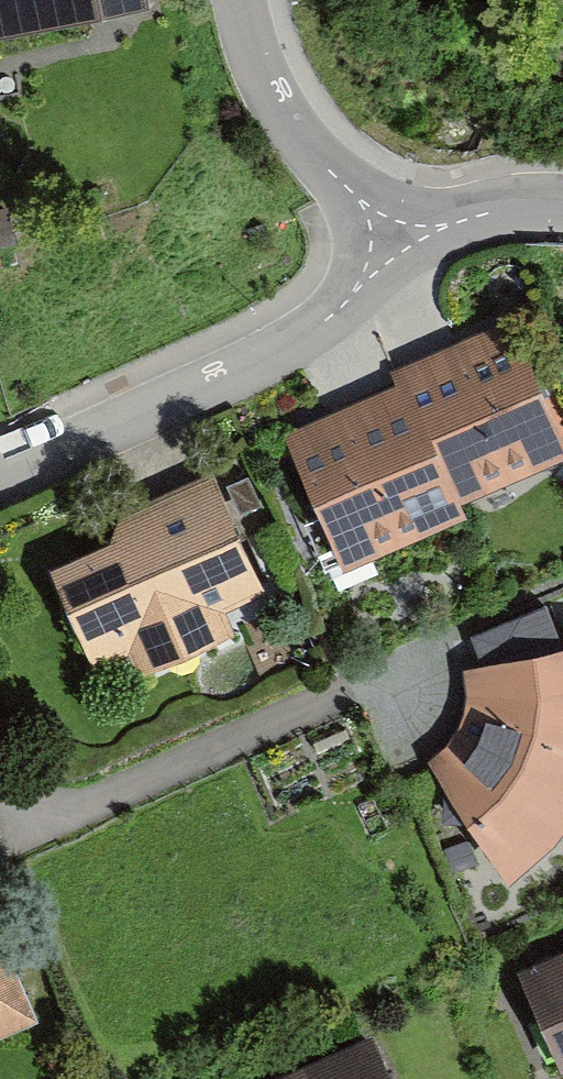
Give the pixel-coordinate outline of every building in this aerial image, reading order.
[(147,12),(145,0),(0,0),(0,38),(147,12)] [(562,448),(562,425),(513,314),(390,369),(395,381),(408,375),(462,494),(562,448)] [(283,431),(343,563),(468,507),(462,494),(408,375),(395,381),(283,431)] [(214,480),(48,550),(100,672),(266,602),(214,480)] [(554,609),(478,630),(485,655),(561,633),(554,609)] [(474,665),(468,703),(464,723),(448,747),(431,766),(508,887),(560,842),(562,838),(562,646),(474,665)] [(36,1026),(0,942),(0,1041),(36,1026)] [(520,974),(561,1072),(562,1071),(562,956),(520,974)] [(294,1078),(390,1078),(376,1045),(294,1078)]
